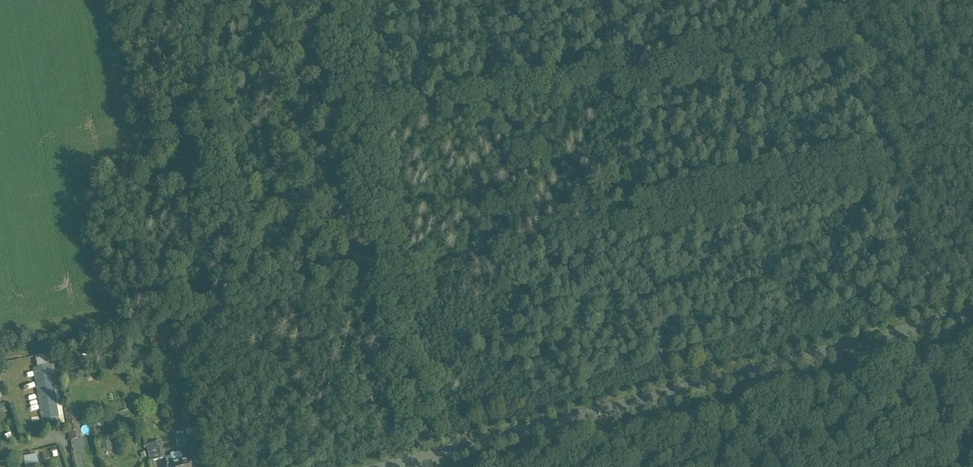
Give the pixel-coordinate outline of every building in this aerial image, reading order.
[(141,350),(133,352),(135,360),(143,358),(141,350)] [(73,367),(66,368),(67,376),(83,373),(80,355),(72,357),(74,365),(73,367)] [(53,378),(51,364),(33,367),(43,426),(61,424),(55,389),(60,388),(58,377),(53,378)] [(97,424),(90,426),(93,438),(100,436),(97,424)] [(190,450),(200,448),(197,433),(187,435),(190,450)] [(109,441),(101,443),(104,453),(112,450),(109,441)] [(151,461),(163,458),(160,445),(147,448),(151,461)] [(36,463),(34,452),(33,450),(24,452),(26,465),(36,463)] [(166,457),(168,466),(182,466),(180,461),(178,452),(171,454),(171,455),(166,457)] [(193,458),(180,461),(182,466),(195,466),(193,458)]
